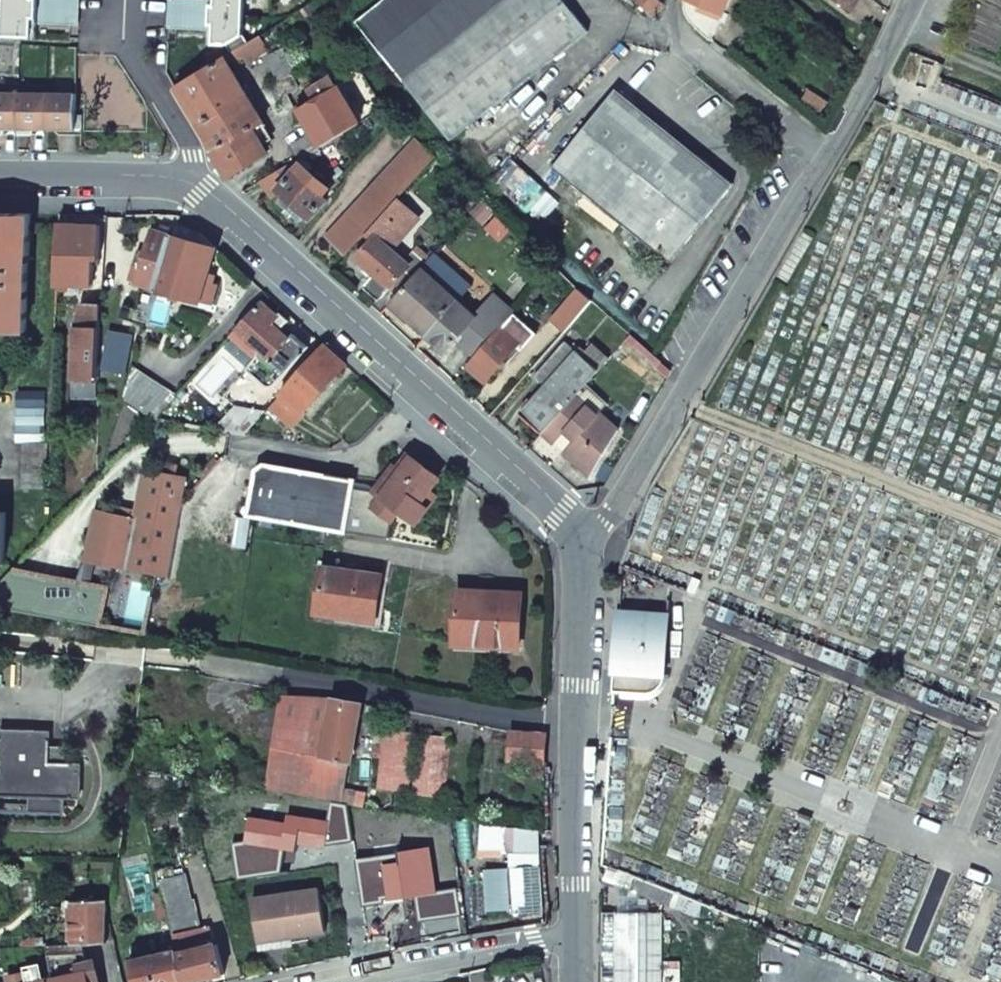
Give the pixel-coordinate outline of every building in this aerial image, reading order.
[(79,10),(79,0),(4,0),(4,7),(79,10)] [(210,1),(192,0),(165,0),(164,14),(244,17),(245,3),(251,3),(251,0),(210,0),(210,1)] [(450,141),(587,32),(562,0),(386,0),(357,23),(450,141)] [(653,17),(664,4),(659,0),(632,0),(653,17)] [(696,28),(698,29),(699,31),(711,40),(723,18),(705,11),(707,7),(689,0),(684,0),(684,5),(685,5),(685,12),(685,13),(685,15),(688,18),(688,19),(696,28)] [(717,11),(724,14),(730,0),(689,0),(707,7),(717,11)] [(860,0),(838,0),(852,11),(860,0)] [(317,1),(301,11),(309,22),(325,13),(317,1)] [(36,24),(71,25),(78,25),(79,10),(4,7),(3,21),(0,21),(0,36),(36,38),(36,24)] [(244,17),(164,14),(163,29),(170,29),(175,29),(209,31),(209,46),(226,46),(231,54),(247,44),(243,36),(244,17)] [(189,112),(197,124),(249,98),(229,65),(242,56),(251,62),(269,51),(260,36),(247,44),(231,54),(175,89),(189,112)] [(267,58),(279,82),(293,75),(302,71),(289,47),(267,58)] [(279,82),(273,85),(281,99),(299,89),(293,75),(279,82)] [(312,133),(292,145),(300,159),(360,124),(333,78),(313,90),(319,101),(301,113),(312,133)] [(553,169),(670,263),(725,195),(734,184),(617,90),(553,169)] [(2,125),(2,129),(17,129),(17,125),(18,93),(0,93),(0,125),(2,125)] [(18,93),(17,125),(31,125),(31,129),(45,129),(46,125),(47,93),(18,93)] [(47,93),(46,125),(59,125),(59,130),(74,130),(76,94),(47,93)] [(249,98),(197,124),(229,177),(267,153),(252,128),(263,122),(249,98)] [(290,100),(284,104),(287,110),(294,106),(290,100)] [(325,238),(346,256),(369,231),(397,199),(436,157),(416,138),(325,238)] [(311,220),(329,201),(324,197),(331,189),(302,165),(297,170),(298,171),(297,172),(290,165),(260,182),(272,200),(279,190),(283,195),(279,200),(301,220),(306,215),(311,220)] [(404,262),(396,254),(390,249),(395,244),(419,219),(397,199),(369,231),(377,238),(358,259),(365,266),(376,275),(372,279),(365,286),(381,300),(394,284),(402,290),(426,263),(413,251),(404,262)] [(26,335),(31,231),(31,215),(0,214),(0,334),(26,335)] [(60,232),(58,285),(93,285),(93,259),(100,259),(101,227),(60,225),(60,232)] [(131,281),(138,283),(137,284),(157,290),(173,237),(169,234),(170,226),(163,225),(161,232),(149,230),(144,247),(148,249),(142,268),(135,266),(131,281)] [(173,237),(157,290),(160,291),(158,298),(175,303),(177,296),(214,306),(220,286),(214,284),(217,276),(210,274),(217,249),(201,235),(177,225),(173,237)] [(396,254),(400,249),(395,244),(390,249),(396,254)] [(402,290),(391,303),(446,353),(456,340),(476,358),(501,330),(486,317),(484,319),(480,323),(458,303),(462,299),(473,287),(434,253),(426,263),(402,290)] [(376,275),(365,266),(361,270),(372,279),(376,275)] [(552,322),(564,334),(592,303),(580,290),(552,322)] [(480,323),(484,319),(462,299),(458,303),(480,323)] [(79,327),(77,382),(76,399),(99,399),(99,388),(102,305),(84,304),(79,327)] [(262,304),(238,330),(263,351),(287,372),(308,349),(295,336),(290,341),(272,325),(279,317),(262,304)] [(476,358),(468,367),(485,382),(530,332),(524,326),(532,316),(521,307),(501,330),(476,358)] [(233,335),(258,357),(263,351),(238,330),(233,335)] [(546,386),(576,351),(565,342),(535,376),(546,386)] [(304,415),(346,365),(341,360),(323,345),(269,408),(292,429),(304,415)] [(287,372),(263,351),(258,357),(247,370),(265,386),(269,387),(273,387),(275,386),(287,372)] [(546,386),(521,415),(542,434),(575,398),(586,385),(599,371),(576,351),(546,386)] [(133,368),(125,396),(154,420),(176,397),(133,368)] [(575,398),(597,417),(600,415),(608,405),(586,385),(575,398)] [(18,393),(18,442),(44,442),(46,393),(18,393)] [(566,432),(576,441),(564,454),(591,477),(618,432),(600,415),(597,417),(575,398),(542,434),(554,445),(566,432)] [(265,414),(234,408),(213,430),(246,436),(265,414)] [(566,432),(554,445),(564,454),(576,441),(566,432)] [(23,444),(22,489),(47,490),(49,444),(23,444)] [(392,521),(399,511),(417,524),(428,509),(421,504),(431,490),(439,478),(408,455),(389,480),(385,477),(374,493),(355,488),(347,533),(364,535),(389,540),(392,521)] [(253,518),(346,535),(347,533),(355,488),(356,479),(265,464),(256,470),(247,516),(253,518)] [(97,511),(86,562),(158,575),(170,578),(189,478),(147,470),(137,518),(97,511)] [(431,490),(421,504),(428,509),(438,495),(431,490)] [(621,566),(620,584),(650,595),(656,580),(621,566)] [(323,569),(317,614),(376,623),(383,578),(323,569)] [(0,586),(0,609),(104,627),(111,589),(14,571),(0,586)] [(457,593),(455,640),(496,642),(496,647),(519,648),(521,596),(457,593)] [(664,676),(669,617),(618,613),(618,619),(620,624),(619,640),(616,644),(616,652),(618,657),(617,672),(664,676)] [(664,676),(617,672),(614,677),(613,692),(632,693),(649,694),(653,693),(657,690),(661,686),(663,682),(664,676)] [(281,697),(268,790),(365,805),(367,787),(346,784),(360,703),(333,699),(281,697)] [(382,759),(378,790),(445,800),(451,738),(394,731),(395,722),(376,719),(371,758),(382,759)] [(515,732),(513,759),(546,762),(547,734),(515,732)] [(323,843),(349,840),(344,807),(331,805),(329,822),(285,815),(284,824),(247,818),(244,844),(233,845),(238,877),(278,871),(280,850),(293,851),(294,844),(323,848),(323,843)] [(543,887),(540,832),(482,822),(481,850),(510,851),(513,914),(544,912),(543,887)] [(416,897),(419,920),(458,915),(454,891),(436,894),(428,848),(397,852),(398,855),(357,860),(363,904),(380,902),(380,898),(385,897),(386,901),(416,897)] [(666,890),(609,868),(603,880),(661,902),(666,890)] [(169,919),(173,935),(200,928),(194,901),(192,901),(185,875),(160,880),(166,906),(169,919)] [(603,912),(662,912),(661,902),(603,880),(603,912)] [(285,935),(304,931),(324,929),(316,887),(251,897),(258,936),(285,931),(285,935)] [(661,902),(700,917),(701,904),(666,890),(661,902)] [(75,902),(74,945),(83,944),(106,943),(106,901),(75,902)] [(166,906),(158,907),(161,921),(169,919),(166,906)] [(602,981),(661,981),(662,912),(603,912),(602,939),(607,944),(607,949),(607,954),(602,960),(602,981)] [(207,927),(200,928),(173,935),(176,951),(177,953),(212,945),(207,927)] [(260,945),(305,938),(304,931),(285,935),(285,931),(258,936),(260,945)] [(53,981),(100,981),(95,962),(88,963),(83,944),(74,945),(45,946),(53,979),(53,981)] [(184,981),(187,981),(224,973),(217,944),(212,945),(177,953),(184,981)] [(136,981),(184,981),(177,953),(176,951),(131,961),(136,981)] [(662,981),(693,981),(693,961),(662,961),(662,981)] [(35,966),(17,970),(19,975),(20,981),(38,981),(35,966)]
